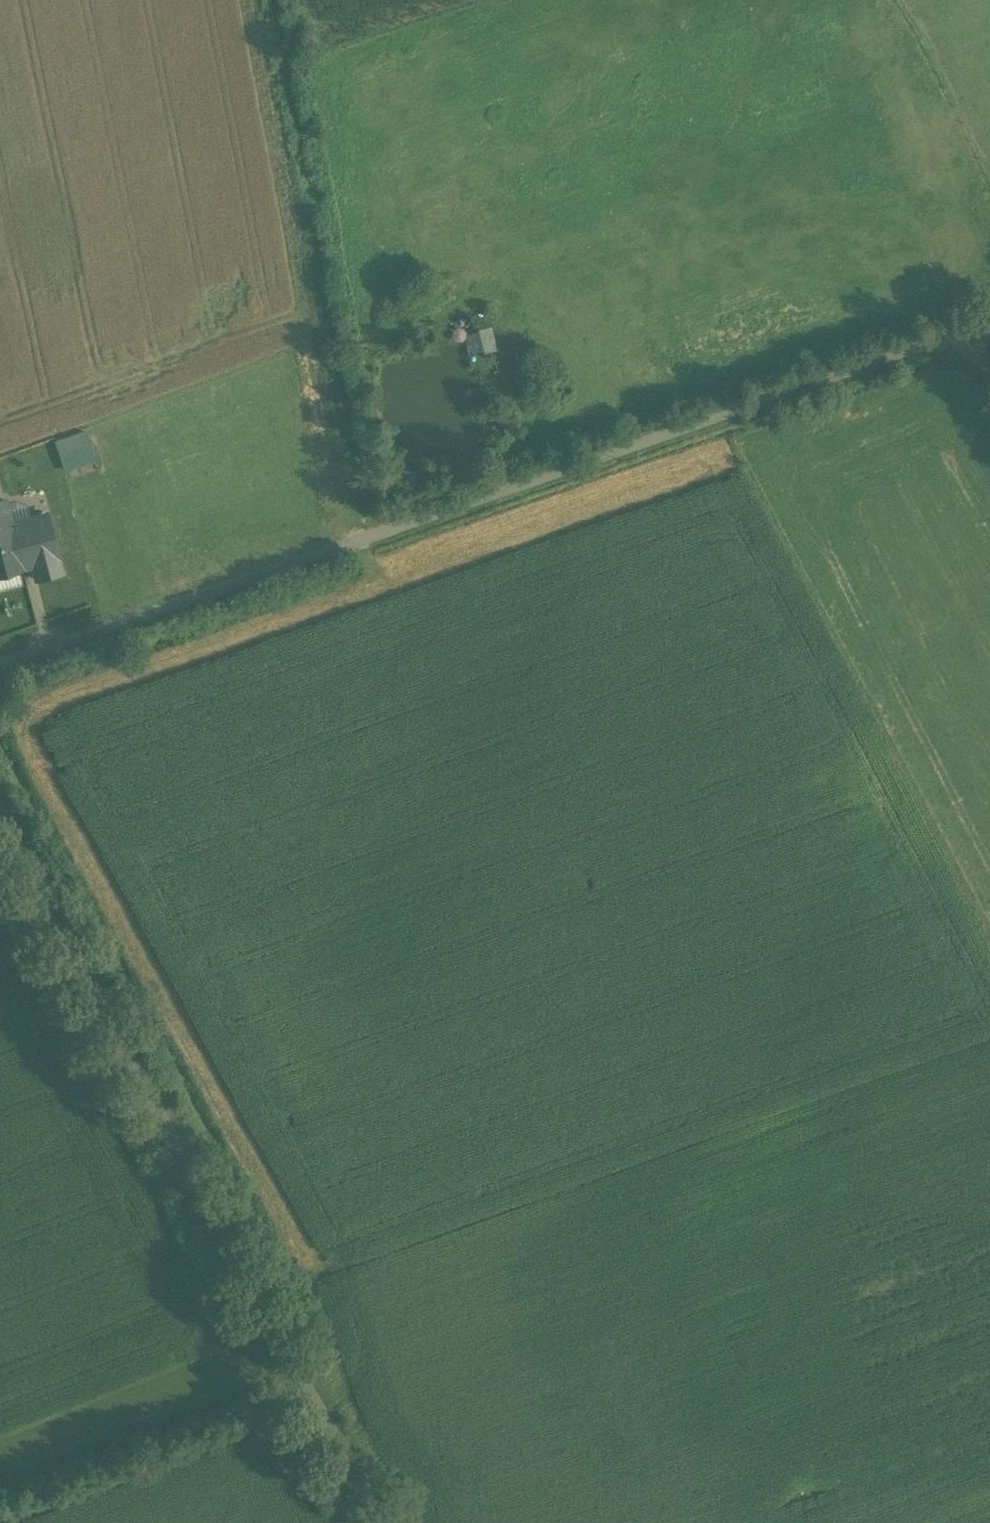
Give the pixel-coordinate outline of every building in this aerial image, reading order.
[(911,13),(911,6),(898,6),(898,18),(910,19),(911,13)] [(65,452),(98,444),(94,428),(61,435),(65,452)] [(0,501),(0,521),(10,519),(4,500),(0,501)] [(61,571),(46,514),(17,522),(18,529),(13,530),(22,564),(32,562),(36,578),(61,571)] [(0,521),(0,573),(23,567),(22,564),(13,530),(10,519),(0,521)] [(2,583),(29,579),(27,570),(0,574),(2,583)]
